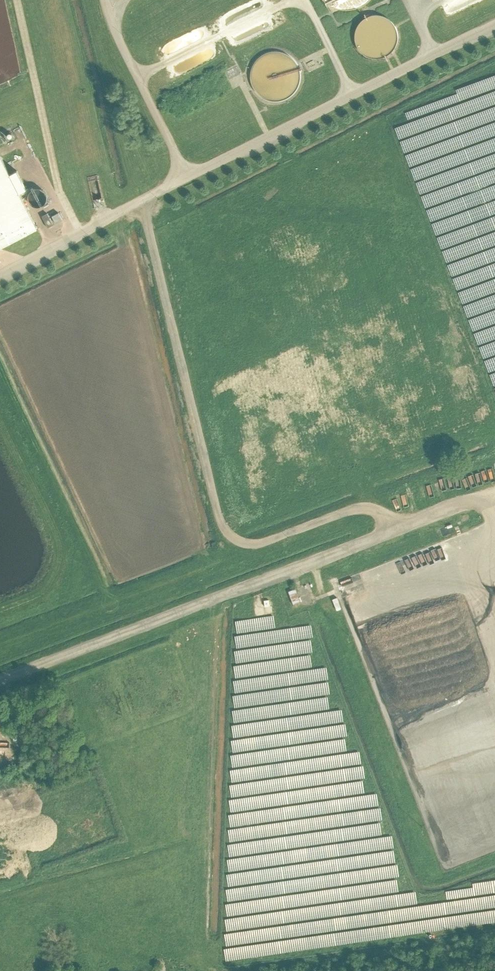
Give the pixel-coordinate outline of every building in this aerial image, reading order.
[(323,5),(344,8),(343,16),(346,23),(346,29),(347,32),(350,33),(350,38),(352,42),(354,21),(371,14),(384,15),(381,9),(357,6),(372,0),(320,0),(323,5)] [(397,54),(394,14),(353,18),(356,57),(397,54)] [(296,94),(298,77),(291,54),(272,51),(253,57),(250,79),(254,92),(264,93),(266,100),(274,101),(296,94)] [(35,228),(16,192),(23,188),(15,172),(8,176),(0,160),(0,247),(35,228)] [(52,217),(55,224),(62,220),(58,213),(52,217)] [(47,214),(42,216),(45,223),(51,221),(47,214)] [(288,590),(294,604),(303,601),(298,587),(288,590)] [(223,949),(225,960),(233,958),(232,954),(230,955),(228,948),(223,949)]
